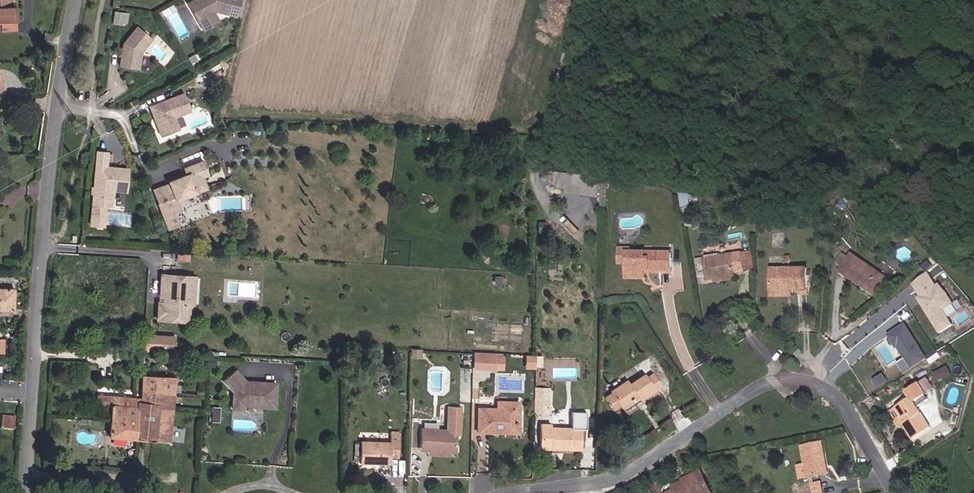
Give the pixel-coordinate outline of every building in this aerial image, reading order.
[(2,23),(2,31),(15,30),(13,8),(11,7),(10,0),(12,0),(0,0),(0,3),(0,8),(0,23),(2,23)] [(187,4),(197,21),(212,12),(215,11),(236,16),(240,0),(194,0),(187,4)] [(126,23),(127,14),(114,12),(113,24),(122,25),(122,23),(126,23)] [(217,21),(212,12),(197,21),(202,30),(217,21)] [(123,44),(120,67),(139,70),(141,52),(152,39),(137,27),(123,44)] [(183,93),(149,107),(154,119),(156,118),(159,124),(157,127),(161,137),(178,129),(173,117),(190,111),(183,93)] [(107,153),(97,152),(93,188),(93,194),(92,204),(111,206),(112,190),(125,192),(127,170),(106,168),(107,153)] [(168,183),(151,189),(167,231),(178,226),(174,214),(180,212),(176,201),(207,190),(202,178),(208,176),(203,161),(183,169),(185,175),(167,182),(168,183)] [(585,176),(561,173),(559,187),(567,188),(567,193),(582,195),(585,176)] [(600,177),(585,176),(582,195),(598,197),(600,177)] [(605,208),(606,188),(609,189),(609,179),(602,178),(601,208),(605,208)] [(689,207),(688,194),(680,194),(681,208),(682,208),(689,207)] [(694,226),(689,207),(682,208),(686,227),(694,226)] [(755,269),(753,250),(743,252),(746,270),(755,269)] [(672,252),(627,252),(627,264),(627,272),(646,273),(646,270),(671,271),(672,252)] [(743,252),(704,259),(707,281),(715,280),(732,277),(737,276),(737,274),(746,272),(746,270),(743,252)] [(886,277),(851,253),(839,271),(875,294),(886,277)] [(189,254),(177,254),(177,265),(189,266),(189,254)] [(935,277),(944,269),(939,263),(930,271),(935,277)] [(808,290),(808,268),(772,268),(772,290),(793,290),(799,290),(808,290)] [(910,283),(943,332),(957,323),(952,315),(959,310),(932,269),(910,283)] [(187,276),(161,275),(160,290),(163,293),(162,303),(158,303),(157,320),(186,322),(187,308),(189,308),(193,304),(194,294),(191,294),(187,289),(187,276)] [(195,277),(187,276),(187,289),(191,294),(194,294),(195,277)] [(1,277),(0,301),(0,309),(12,310),(13,277),(1,277)] [(908,345),(897,327),(877,339),(886,352),(891,360),(889,361),(894,370),(915,356),(908,345)] [(143,350),(144,351),(159,352),(159,351),(170,352),(171,343),(160,342),(160,336),(154,336),(154,331),(145,330),(143,350)] [(918,355),(911,343),(908,345),(915,356),(918,355)] [(420,358),(421,350),(411,349),(411,358),(420,358)] [(502,353),(473,352),(473,368),(495,368),(496,357),(502,357),(502,353)] [(535,356),(525,355),(525,368),(534,368),(535,356)] [(946,364),(933,372),(939,380),(951,372),(946,364)] [(223,381),(233,392),(232,409),(242,410),(242,406),(260,407),(263,404),(274,405),(275,384),(251,382),(250,383),(250,386),(246,385),(247,383),(236,371),(223,381)] [(626,379),(609,391),(611,393),(604,397),(612,409),(619,405),(621,408),(631,401),(632,403),(635,402),(633,400),(637,397),(639,400),(662,386),(652,372),(646,377),(644,373),(629,383),(626,379)] [(175,378),(142,376),(141,399),(112,396),(111,407),(109,437),(169,443),(175,378)] [(927,378),(918,383),(925,393),(934,388),(927,378)] [(925,393),(918,383),(907,391),(911,398),(896,407),(905,421),(902,422),(913,439),(931,427),(918,407),(929,399),(925,393)] [(550,388),(534,388),(533,406),(550,406),(550,388)] [(111,407),(112,396),(96,395),(96,405),(111,407)] [(478,409),(478,432),(499,433),(499,430),(515,431),(516,409),(514,409),(514,402),(497,401),(497,409),(478,409)] [(455,453),(456,435),(459,435),(461,407),(447,406),(446,430),(421,429),(420,448),(427,449),(427,451),(449,452),(455,453)] [(905,421),(896,407),(894,409),(902,422),(905,421)] [(14,416),(2,415),(0,439),(13,440),(14,416)] [(551,424),(541,424),(540,448),(563,448),(563,450),(581,450),(581,428),(551,428),(551,424)] [(389,442),(360,441),(359,463),(390,464),(390,459),(390,458),(397,458),(398,433),(390,433),(389,442)] [(829,473),(823,442),(802,447),(806,464),(797,466),(799,479),(829,473)] [(670,492),(713,492),(702,471),(683,480),(683,481),(686,486),(675,491),(670,492)] [(683,481),(672,486),(675,491),(686,486),(683,481)] [(821,482),(811,484),(812,492),(823,492),(821,482)]
